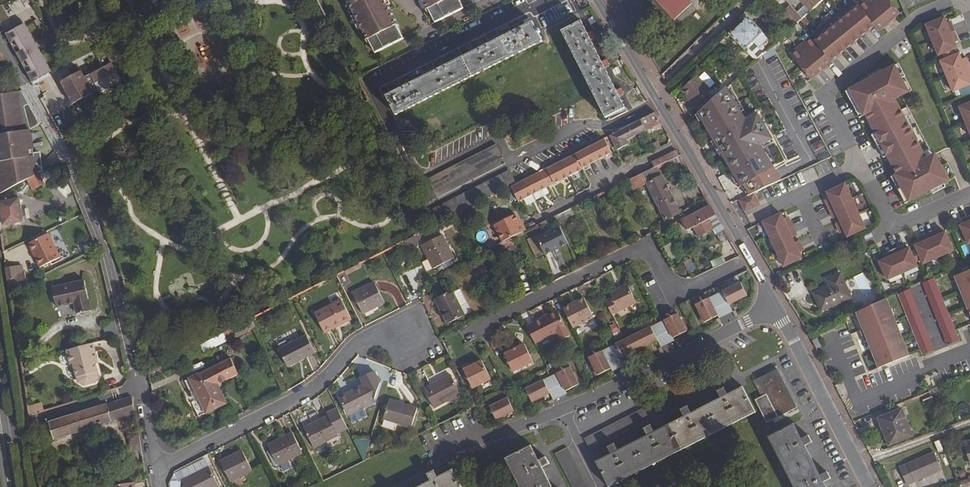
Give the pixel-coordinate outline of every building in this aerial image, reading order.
[(376,54),(404,40),(384,0),(349,0),(376,54)] [(459,0),(423,0),(435,24),(463,9),(459,0)] [(673,21),(690,5),(686,0),(654,0),(673,21)] [(789,55),(803,72),(809,78),(810,80),(832,63),(831,62),(874,27),(878,32),(900,14),(888,0),(864,0),(857,5),(853,0),(810,36),(810,37),(789,55)] [(805,6),(810,12),(823,0),(799,0),(805,6)] [(796,25),(802,19),(797,13),(789,6),(783,11),(796,25)] [(802,19),(810,12),(805,6),(797,13),(802,19)] [(145,14),(148,21),(165,13),(162,7),(145,14)] [(0,17),(0,22),(9,17),(7,14),(0,17)] [(763,32),(747,16),(729,34),(745,50),(752,43),(763,54),(772,46),(774,45),(762,32),(763,32)] [(944,18),(925,25),(931,41),(955,31),(952,25),(947,27),(946,24),(944,18)] [(386,96),(396,115),(542,42),(533,22),(521,28),(520,25),(516,24),(512,26),(515,31),(505,36),(486,46),(485,43),(482,42),(478,44),(480,49),(467,55),(445,66),(444,64),(440,63),(436,64),(439,70),(426,76),(411,84),(409,81),(406,80),(402,82),(405,87),(396,92),(386,96)] [(609,77),(605,69),(608,68),(609,64),(607,60),(602,62),(593,46),(590,40),(593,38),(594,34),(593,31),(587,34),(581,22),(563,32),(606,118),(624,108),(621,101),(619,98),(622,96),(623,93),(621,88),(616,91),(609,77)] [(32,83),(49,74),(24,28),(7,38),(32,83)] [(955,31),(931,41),(938,56),(956,48),(954,42),(953,39),(957,38),(955,31)] [(752,43),(745,50),(755,61),(756,61),(762,55),(763,54),(752,43)] [(772,46),(763,54),(762,55),(765,60),(776,54),(772,46)] [(96,52),(104,67),(91,74),(93,78),(87,81),(85,77),(82,71),(61,82),(73,104),(99,90),(101,92),(122,81),(112,63),(120,58),(114,47),(106,51),(104,47),(96,52)] [(959,54),(940,62),(946,77),(969,68),(967,61),(962,63),(961,60),(959,54)] [(894,66),(849,90),(863,117),(865,116),(897,175),(895,176),(909,203),(949,181),(938,161),(929,165),(926,159),(917,142),(915,143),(902,119),(904,118),(894,100),(904,95),(899,86),(903,83),(894,66)] [(946,77),(953,93),(969,85),(969,82),(969,79),(968,76),(969,75),(969,68),(946,77)] [(809,78),(803,72),(791,82),(795,90),(809,78)] [(711,101),(706,96),(711,92),(696,75),(681,90),(689,99),(688,101),(698,112),(711,101)] [(899,86),(904,95),(908,93),(903,83),(899,86)] [(0,90),(0,95),(1,95),(18,92),(17,87),(0,90)] [(711,101),(698,112),(697,113),(733,172),(734,171),(742,185),(741,186),(747,196),(753,194),(782,181),(760,146),(772,139),(757,114),(745,121),(725,88),(711,101)] [(22,91),(18,92),(1,95),(2,102),(0,102),(0,195),(22,184),(22,183),(28,180),(36,175),(39,153),(31,155),(25,126),(37,119),(35,114),(26,97),(22,91)] [(812,93),(804,98),(809,108),(817,103),(812,93)] [(759,104),(776,134),(787,127),(769,98),(759,104)] [(959,108),(965,123),(969,121),(969,103),(959,108)] [(626,141),(653,127),(661,123),(655,113),(618,132),(624,142),(626,141)] [(626,141),(624,142),(618,132),(610,136),(615,147),(617,150),(628,144),(626,141)] [(576,154),(583,168),(612,153),(604,139),(576,154)] [(427,179),(434,192),(502,158),(496,145),(427,179)] [(679,157),(676,151),(663,157),(665,163),(667,161),(670,160),(679,157)] [(540,172),(548,188),(583,169),(583,168),(576,154),(540,172)] [(935,154),(926,159),(929,165),(938,161),(935,154)] [(687,164),(682,155),(680,155),(679,157),(670,160),(667,161),(673,170),(687,164)] [(663,157),(651,163),(654,168),(657,166),(665,163),(663,157)] [(665,221),(680,214),(657,166),(654,168),(641,174),(640,175),(629,180),(633,190),(646,184),(665,221)] [(435,225),(456,214),(510,187),(516,184),(509,170),(428,211),(435,225)] [(518,202),(548,188),(540,172),(516,184),(510,187),(518,202)] [(33,190),(44,183),(39,174),(28,180),(33,190)] [(845,185),(827,194),(830,199),(831,202),(826,205),(829,211),(852,200),(845,185)] [(23,221),(20,198),(18,198),(18,193),(9,195),(10,200),(0,203),(0,206),(3,225),(23,221)] [(759,205),(753,194),(747,196),(738,201),(743,212),(759,205)] [(852,200),(829,211),(832,217),(837,215),(838,217),(838,218),(841,223),(859,215),(852,200)] [(716,215),(711,204),(710,205),(682,219),(687,230),(687,231),(694,227),(699,236),(713,229),(715,234),(724,230),(716,215)] [(493,225),(502,243),(511,238),(526,231),(523,223),(521,224),(516,214),(493,225)] [(784,221),(781,215),(763,224),(770,238),(788,230),(793,228),(790,221),(785,223),(784,221)] [(841,223),(836,225),(839,232),(844,230),(845,232),(848,238),(866,230),(859,215),(841,223)] [(961,227),(969,245),(969,217),(967,218),(969,223),(966,224),(961,227)] [(546,255),(569,244),(560,226),(537,238),(546,255)] [(796,234),(793,228),(770,238),(777,253),(795,245),(793,239),(791,236),(796,234)] [(483,230),(476,234),(481,243),(488,239),(483,230)] [(935,232),(928,235),(939,258),(954,252),(946,233),(940,236),(937,237),(935,232)] [(29,243),(40,267),(60,258),(49,234),(29,243)] [(433,269),(454,259),(442,235),(422,246),(433,269)] [(922,244),(916,247),(924,265),(939,258),(928,235),(922,238),(924,243),(922,244)] [(514,245),(511,238),(502,243),(501,243),(504,249),(514,245)] [(803,249),(800,242),(795,245),(777,253),(784,268),(802,260),(800,254),(798,251),(803,249)] [(504,249),(509,259),(518,254),(514,245),(504,249)] [(899,249),(893,251),(903,274),(918,268),(910,249),(904,252),(901,253),(899,249)] [(893,251),(886,254),(889,259),(886,260),(880,263),(888,281),(903,274),(893,251)] [(10,291),(26,283),(24,272),(16,276),(14,266),(5,268),(10,291)] [(969,313),(969,270),(955,276),(969,313)] [(821,311),(851,298),(840,274),(826,280),(829,287),(813,294),(821,311)] [(924,283),(948,345),(960,341),(935,278),(924,283)] [(76,314),(91,311),(84,280),(52,288),(56,307),(74,303),(76,314)] [(363,314),(385,302),(375,282),(353,294),(363,314)] [(740,282),(716,294),(719,301),(724,299),(727,305),(747,296),(745,291),(740,282)] [(612,299),(605,302),(612,315),(636,303),(627,285),(609,293),(612,299)] [(461,290),(454,294),(460,307),(467,303),(461,290)] [(923,356),(934,351),(910,290),(898,294),(923,356)] [(447,324),(464,316),(460,307),(454,294),(452,291),(435,300),(447,324)] [(719,301),(716,294),(696,304),(704,322),(718,315),(713,304),(719,301)] [(583,298),(569,305),(563,308),(572,328),(579,324),(593,317),(583,298)] [(324,333),(352,319),(342,299),(315,313),(324,333)] [(719,319),(731,313),(727,305),(724,299),(719,301),(713,304),(718,315),(719,319)] [(911,355),(886,299),(856,313),(864,330),(861,332),(865,339),(868,338),(882,368),(911,355)] [(542,319),(527,327),(538,350),(569,334),(558,312),(543,320),(542,319)] [(677,313),(657,323),(661,330),(667,327),(672,337),(686,331),(677,313)] [(609,324),(611,334),(618,332),(615,322),(609,324)] [(623,323),(617,326),(621,334),(627,331),(623,323)] [(661,330),(657,323),(633,334),(640,348),(657,340),(654,333),(661,330)] [(667,344),(674,341),(672,337),(667,327),(661,330),(666,341),(667,344)] [(654,333),(657,340),(661,347),(667,344),(666,341),(661,330),(654,333)] [(227,341),(223,332),(207,341),(211,349),(227,341)] [(633,334),(608,347),(612,354),(619,351),(622,357),(640,348),(633,334)] [(287,367),(315,353),(306,335),(279,349),(287,367)] [(811,339),(815,348),(820,346),(816,337),(811,339)] [(93,343),(66,350),(70,364),(72,364),(74,363),(75,367),(73,367),(77,382),(83,385),(95,382),(98,377),(94,362),(93,362),(92,359),(93,358),(96,358),(93,343)] [(524,345),(503,355),(512,373),(533,363),(524,345)] [(612,354),(608,347),(589,357),(597,375),(611,368),(605,357),(612,354)] [(619,351),(612,354),(619,368),(626,364),(622,357),(619,351)] [(612,354),(605,357),(611,368),(613,371),(619,368),(612,354)] [(202,415),(227,403),(218,384),(238,374),(231,358),(199,374),(199,373),(185,381),(202,415)] [(468,364),(461,367),(471,389),(490,380),(481,362),(470,367),(468,364)] [(569,365),(549,375),(553,382),(559,379),(565,390),(578,383),(569,365)] [(768,424),(796,408),(777,369),(758,379),(766,394),(755,401),(768,424)] [(348,416),(373,403),(372,400),(380,382),(374,370),(360,377),(364,384),(338,396),(348,416)] [(451,375),(424,389),(434,409),(461,394),(451,375)] [(553,382),(549,375),(525,387),(532,401),(549,392),(546,386),(553,382)] [(565,390),(559,379),(553,382),(560,396),(566,393),(565,390)] [(560,396),(553,382),(546,386),(549,392),(553,400),(560,396)] [(596,462),(607,485),(754,410),(742,387),(735,391),(736,393),(604,461),(603,458),(596,462)] [(603,458),(604,461),(736,393),(735,391),(727,394),(724,388),(717,391),(720,398),(691,413),(687,406),(680,410),(684,417),(654,432),(651,425),(644,429),(647,435),(618,450),(614,444),(607,447),(610,454),(603,458)] [(55,439),(111,421),(135,413),(132,396),(106,404),(50,422),(55,439)] [(507,396),(489,405),(496,419),(514,411),(507,396)] [(383,420),(411,428),(417,408),(389,399),(383,420)] [(31,412),(42,410),(41,404),(30,405),(31,412)] [(314,448),(339,436),(338,433),(348,428),(338,410),(337,408),(327,413),(328,415),(303,428),(314,448)] [(584,439),(590,450),(650,421),(643,408),(584,439)] [(889,446),(912,437),(902,409),(881,417),(885,427),(882,428),(889,446)] [(608,486),(610,486),(755,413),(754,410),(607,485),(608,486)] [(431,421),(424,425),(426,431),(434,427),(431,421)] [(795,433),(797,431),(794,424),(771,436),(797,486),(823,486),(818,478),(799,440),(795,433)] [(278,466),(303,453),(292,432),(267,445),(270,449),(267,451),(274,465),(277,463),(278,466)] [(132,452),(141,450),(139,435),(129,436),(132,452)] [(771,436),(768,437),(794,486),(797,486),(771,436)] [(542,467),(549,464),(545,457),(539,461),(534,453),(531,446),(528,447),(549,486),(552,486),(542,467)] [(528,447),(508,458),(523,486),(549,486),(528,447)] [(567,448),(554,454),(571,486),(587,486),(567,448)] [(230,481),(252,470),(242,450),(220,461),(230,481)] [(907,486),(941,471),(934,452),(899,468),(907,486)] [(508,458),(505,459),(520,486),(523,486),(508,458)] [(219,486),(209,467),(182,481),(185,486),(217,486),(219,486)] [(453,470),(446,473),(447,476),(425,486),(462,486),(453,470)] [(447,476),(446,473),(438,477),(434,471),(428,474),(431,481),(419,486),(425,486),(447,476)]
